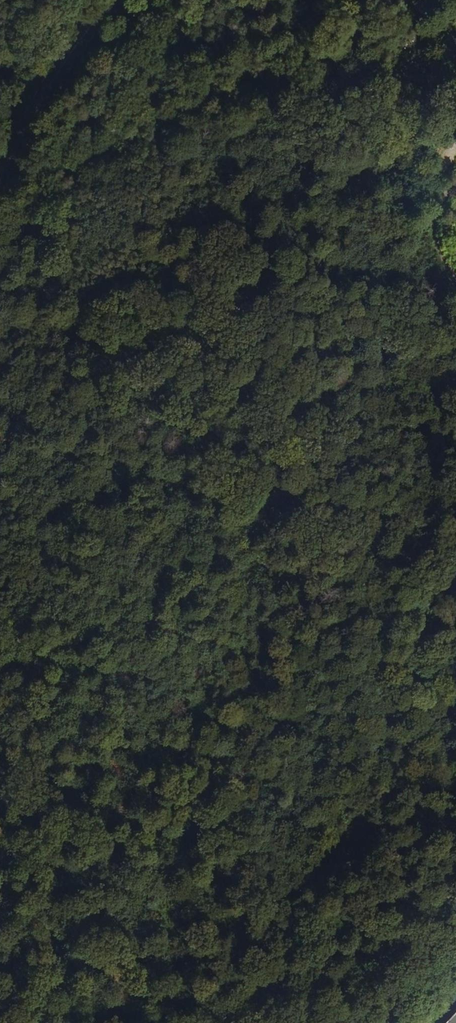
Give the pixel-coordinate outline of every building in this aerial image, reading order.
[(439,1022),(455,1022),(455,1005),(439,1022)]
